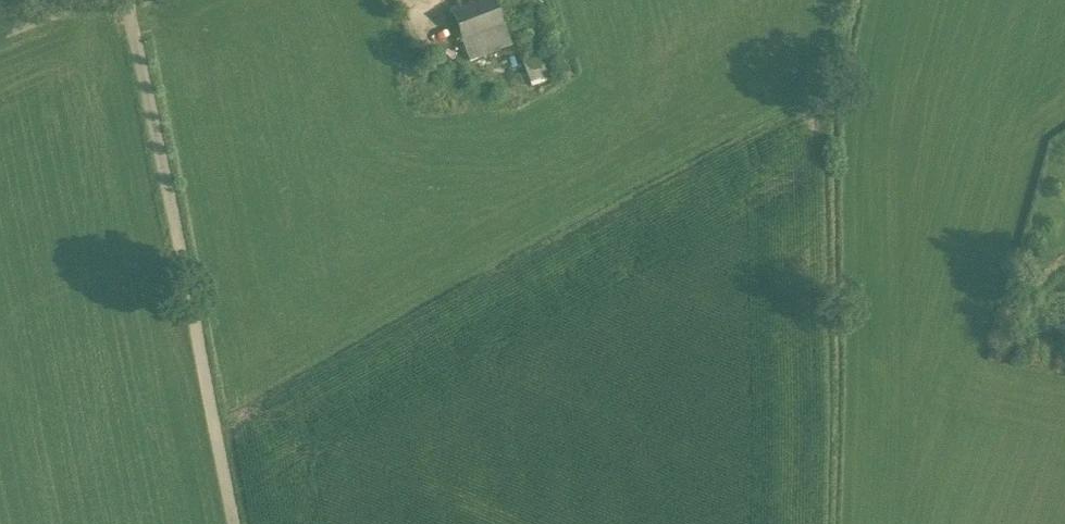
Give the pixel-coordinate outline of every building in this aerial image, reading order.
[(512,45),(495,0),(477,0),(449,12),(469,62),(512,45)] [(550,79),(541,55),(522,62),(531,86),(550,79)]
